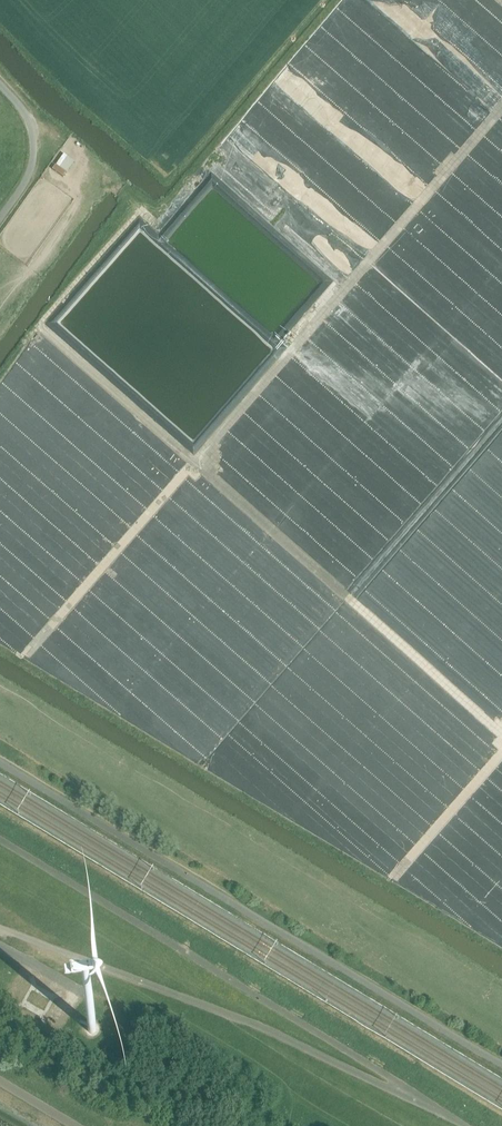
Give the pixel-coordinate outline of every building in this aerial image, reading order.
[(65,153),(53,169),(64,177),(76,161),(65,153)]
